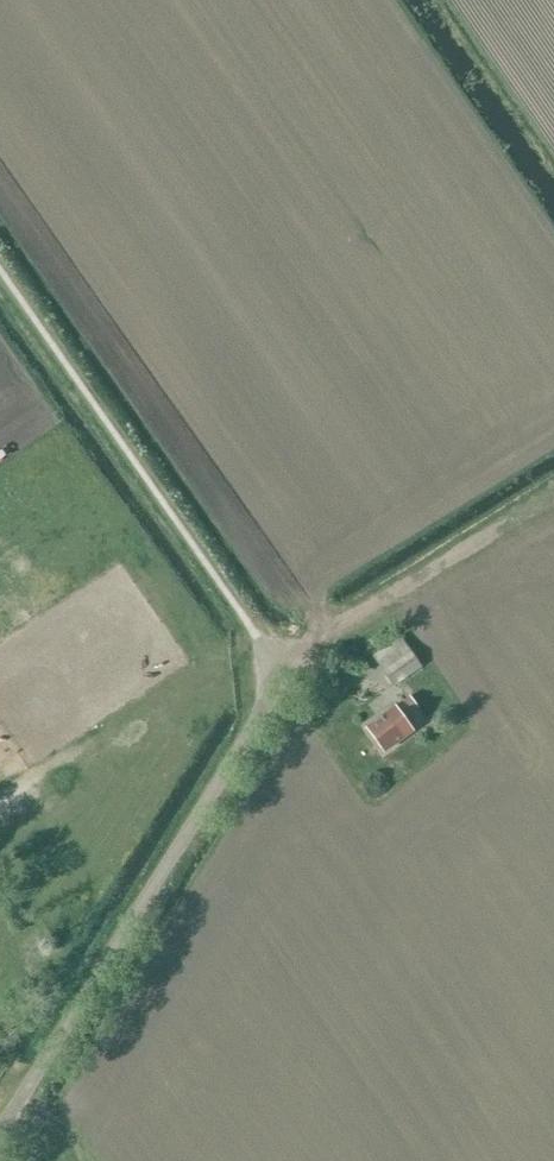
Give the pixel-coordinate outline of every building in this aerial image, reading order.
[(421,665),(413,653),(386,671),(394,684),(421,665)] [(365,728),(382,752),(414,730),(405,718),(418,708),(410,697),(398,706),(397,705),(365,728)]
